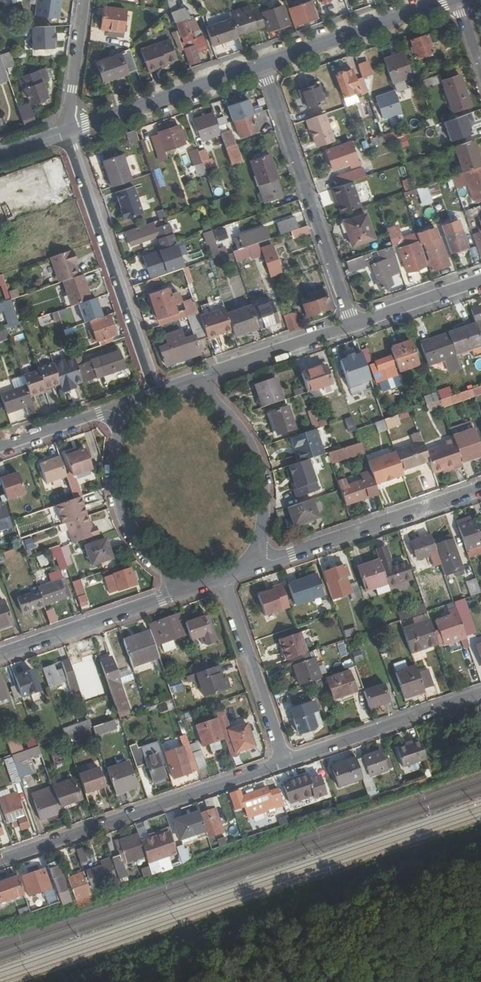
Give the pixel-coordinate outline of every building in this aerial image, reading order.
[(36,15),(59,18),(62,0),(37,0),(36,15)] [(188,64),(198,61),(194,46),(206,42),(203,33),(195,36),(193,30),(196,30),(188,6),(179,9),(176,0),(166,0),(167,2),(169,9),(169,10),(188,64)] [(287,9),(293,24),(315,17),(310,1),(287,9)] [(261,18),(264,26),(266,30),(288,23),(282,6),(262,12),(263,17),(261,18)] [(105,7),(101,28),(123,32),(126,11),(105,7)] [(232,19),(237,33),(243,31),(246,30),(246,33),(264,26),(261,18),(259,10),(250,13),(248,7),(230,13),(232,19)] [(232,19),(204,29),(210,45),(220,42),(219,39),(237,33),(232,19)] [(54,24),(31,25),(32,47),(55,47),(54,24)] [(237,33),(219,39),(220,42),(238,36),(237,33)] [(410,47),(412,53),(415,52),(416,57),(433,52),(428,35),(411,41),(413,46),(410,47)] [(140,50),(147,72),(155,69),(154,67),(164,64),(176,60),(169,40),(156,44),(158,49),(149,52),(147,47),(140,50)] [(104,60),(111,78),(136,70),(130,51),(104,60)] [(4,69),(15,66),(10,52),(0,56),(4,69)] [(384,59),(392,83),(410,76),(403,53),(384,59)] [(112,80),(104,60),(96,63),(103,84),(112,80)] [(366,62),(357,65),(362,78),(371,75),(366,62)] [(45,70),(22,78),(26,89),(23,94),(24,97),(29,99),(31,105),(49,99),(44,84),(50,82),(45,70)] [(337,75),(344,97),(355,93),(356,95),(357,96),(367,93),(362,78),(355,80),(351,70),(337,75)] [(8,80),(6,73),(0,75),(0,83),(8,80)] [(438,74),(419,81),(421,87),(441,81),(438,74)] [(441,81),(451,111),(469,105),(459,74),(441,81)] [(302,89),(304,96),(302,97),(306,109),(324,102),(318,84),(302,89)] [(376,98),(382,116),(401,109),(395,91),(376,98)] [(25,127),(34,124),(28,106),(18,109),(25,127)] [(308,127),(310,132),(313,140),(314,140),(316,146),(333,140),(331,134),(332,134),(324,112),(304,119),(307,127),(308,127)] [(195,120),(202,140),(221,134),(214,114),(195,120)] [(234,121),(240,137),(258,131),(252,115),(234,121)] [(465,115),(444,123),(450,141),(471,134),(465,115)] [(165,150),(185,143),(179,126),(159,133),(160,134),(152,137),(159,159),(167,156),(165,150)] [(382,135),(384,141),(385,142),(395,138),(409,134),(407,126),(382,135)] [(126,132),(130,143),(139,139),(135,129),(126,132)] [(221,134),(225,148),(236,144),(230,130),(221,134)] [(370,139),(373,146),(384,141),(382,135),(370,139)] [(462,171),(480,165),(480,159),(474,139),(454,146),(462,171)] [(326,151),(332,170),(351,163),(357,161),(357,160),(350,142),(326,150),(326,151)] [(225,148),(231,165),(242,161),(236,144),(225,148)] [(190,153),(195,167),(199,165),(203,176),(207,175),(198,150),(190,153)] [(249,160),(258,186),(275,180),(278,180),(269,153),(249,160)] [(103,175),(108,189),(129,182),(121,157),(101,164),(104,175),(103,175)] [(469,190),(477,187),(480,196),(480,165),(462,171),(450,175),(455,188),(467,184),(469,190)] [(358,170),(326,182),(329,189),(330,189),(350,182),(366,177),(363,169),(358,170)] [(401,180),(405,190),(413,187),(409,177),(401,180)] [(258,186),(265,203),(282,197),(275,180),(258,186)] [(330,189),(339,214),(359,207),(350,182),(330,189)] [(417,187),(422,201),(430,198),(425,184),(417,187)] [(469,190),(472,199),(480,196),(477,187),(469,190)] [(120,209),(119,210),(118,211),(121,219),(123,220),(140,214),(131,188),(114,194),(117,204),(118,203),(120,209)] [(70,201),(67,194),(53,199),(56,206),(70,201)] [(341,222),(350,246),(372,238),(364,214),(341,222)] [(276,223),(280,235),(291,231),(298,229),(294,218),(276,223)] [(443,236),(449,252),(465,246),(459,231),(455,218),(439,223),(443,236)] [(383,225),(390,246),(395,244),(400,242),(399,239),(393,222),(383,225)] [(151,224),(125,233),(130,246),(157,237),(161,249),(175,244),(166,225),(153,230),(151,224)] [(216,237),(220,247),(225,245),(232,242),(234,249),(235,251),(257,243),(269,239),(265,227),(238,236),(238,237),(234,239),(229,226),(212,232),(214,238),(216,237)] [(291,231),(294,239),(310,233),(307,226),(298,229),(291,231)] [(423,242),(428,259),(426,260),(430,271),(447,265),(438,237),(436,238),(432,228),(414,234),(418,244),(423,242)] [(476,250),(477,252),(480,250),(480,238),(479,231),(470,234),(476,250)] [(400,242),(401,247),(414,243),(417,241),(414,234),(412,235),(399,239),(400,242)] [(225,245),(228,250),(234,249),(232,242),(225,245)] [(399,256),(405,271),(422,265),(417,250),(414,243),(401,247),(397,249),(399,256)] [(261,248),(263,254),(273,251),(271,244),(261,248)] [(150,281),(166,275),(164,268),(179,262),(173,247),(142,258),(150,281)] [(376,251),(380,262),(374,263),(373,259),(365,262),(368,271),(371,270),(378,288),(390,284),(384,266),(395,263),(389,247),(376,251)] [(76,265),(72,251),(49,259),(58,284),(62,283),(79,277),(75,266),(76,265)] [(263,254),(271,276),(280,273),(273,251),(263,254)] [(345,262),(348,271),(362,266),(359,257),(345,262)] [(183,268),(188,282),(192,280),(187,267),(183,268)] [(144,275),(130,280),(132,287),(146,282),(144,275)] [(82,276),(79,277),(62,283),(71,308),(91,301),(82,276)] [(156,321),(178,314),(175,306),(181,304),(178,294),(172,296),(169,289),(148,297),(156,321)] [(305,303),(302,304),(305,315),(330,306),(324,289),(310,294),(311,299),(304,301),(305,303)] [(15,290),(7,292),(10,301),(17,298),(15,290)] [(19,326),(10,301),(3,303),(12,329),(14,328),(19,326)] [(197,313),(193,301),(185,304),(189,316),(197,313)] [(252,308),(258,326),(258,327),(277,321),(271,302),(252,308)] [(231,329),(233,334),(258,326),(252,308),(251,305),(226,314),(230,326),(231,329)] [(474,322),(480,320),(480,311),(480,307),(470,310),(474,322)] [(72,315),(70,309),(57,313),(60,319),(72,315)] [(224,309),(206,316),(214,334),(218,333),(217,331),(230,326),(226,314),(224,309)] [(197,313),(189,316),(186,317),(193,336),(183,340),(180,331),(165,336),(169,346),(159,349),(165,366),(200,354),(194,339),(205,335),(197,313)] [(283,317),(287,331),(298,327),(294,313),(283,317)] [(75,321),(72,315),(60,319),(62,325),(75,321)] [(98,348),(106,345),(104,340),(115,337),(109,318),(90,324),(98,348)] [(454,354),(480,345),(480,342),(475,325),(447,334),(454,354)] [(14,328),(12,329),(7,330),(10,340),(11,342),(18,340),(14,328)] [(7,330),(0,333),(0,343),(10,340),(7,330)] [(420,346),(425,360),(434,357),(436,363),(444,360),(449,373),(459,370),(454,354),(447,334),(431,340),(432,342),(420,346)] [(390,347),(398,370),(417,364),(409,341),(390,347)] [(82,365),(88,381),(124,369),(116,348),(104,352),(105,357),(82,365)] [(366,350),(360,352),(361,354),(364,363),(370,361),(366,350)] [(364,363),(361,354),(353,357),(347,359),(339,362),(349,390),(360,386),(359,384),(370,380),(364,363)] [(388,357),(373,363),(374,364),(375,366),(370,368),(376,383),(396,375),(388,357)] [(74,385),(82,382),(75,364),(73,358),(52,365),(59,385),(62,393),(71,390),(70,387),(74,385)] [(59,385),(52,365),(37,370),(38,372),(22,378),(25,386),(29,398),(45,393),(44,390),(59,385)] [(84,383),(88,381),(82,365),(78,366),(84,383)] [(301,380),(306,394),(307,398),(331,390),(325,372),(301,380)] [(254,386),(261,409),(282,403),(274,380),(254,386)] [(29,416),(35,414),(29,398),(25,386),(0,395),(7,415),(26,408),(29,416)] [(473,394),(480,392),(480,390),(480,386),(471,389),(473,394)] [(448,388),(436,392),(439,400),(451,396),(448,388)] [(451,396),(439,400),(441,405),(473,394),(471,389),(467,391),(451,396)] [(444,410),(449,425),(459,422),(454,407),(444,410)] [(270,414),(277,436),(295,430),(287,409),(270,414)] [(310,426),(326,424),(325,416),(316,417),(315,409),(308,410),(310,426)] [(383,419),(387,428),(400,424),(401,423),(398,414),(383,419)] [(352,416),(345,419),(349,432),(357,430),(352,416)] [(471,422),(451,427),(452,432),(472,427),(471,422)] [(387,428),(390,438),(403,433),(400,424),(387,428)] [(315,431),(291,439),(290,440),(294,450),(295,450),(299,463),(323,454),(315,431)] [(453,441),(458,457),(465,455),(467,459),(480,454),(474,434),(453,441)] [(453,468),(462,466),(458,457),(453,441),(452,439),(444,441),(445,444),(425,451),(429,460),(433,473),(441,470),(453,466),(453,468)] [(328,452),(331,463),(365,453),(361,442),(328,452)] [(395,453),(401,469),(429,460),(425,451),(423,442),(394,451),(395,453)] [(84,450),(78,452),(73,454),(72,451),(64,454),(72,479),(92,473),(84,450)] [(395,453),(367,462),(370,472),(374,485),(403,475),(401,469),(395,453)] [(70,489),(58,456),(50,459),(51,461),(46,462),(40,464),(51,496),(70,489)] [(295,475),(300,491),(318,486),(312,470),(295,475)] [(362,481),(347,486),(345,479),(337,482),(344,504),(353,502),(367,496),(377,493),(374,485),(370,472),(360,475),(362,481)] [(7,501),(24,495),(17,474),(7,477),(6,475),(0,476),(0,481),(4,493),(7,501)] [(56,506),(62,526),(65,525),(87,518),(80,498),(73,500),(56,506)] [(296,504),(305,522),(317,517),(311,499),(296,504)] [(0,506),(0,529),(9,526),(2,505),(0,506)] [(458,526),(472,521),(471,516),(456,521),(458,526)] [(72,545),(99,535),(96,528),(92,529),(88,517),(87,518),(65,525),(72,545)] [(458,526),(465,546),(469,545),(480,541),(472,521),(458,526)] [(431,536),(411,542),(417,559),(437,552),(435,547),(431,536)] [(28,549),(35,547),(32,537),(25,539),(28,549)] [(91,565),(112,559),(105,540),(85,546),(91,565)] [(437,552),(445,578),(456,574),(458,577),(464,574),(453,541),(435,547),(437,552)] [(480,541),(469,545),(465,546),(467,553),(480,549),(480,545),(480,541)] [(385,546),(391,566),(394,565),(388,545),(385,546)] [(379,561),(387,583),(388,586),(410,578),(404,562),(394,565),(391,566),(385,546),(375,549),(379,561)] [(45,554),(36,557),(40,567),(48,564),(45,554)] [(358,567),(365,591),(387,583),(379,561),(358,567)] [(62,575),(68,573),(64,562),(58,564),(62,575)] [(333,581),(340,597),(351,594),(353,601),(361,598),(357,584),(349,586),(346,577),(349,576),(345,565),(328,571),(329,571),(333,581)] [(130,569),(110,576),(112,580),(115,579),(119,591),(136,585),(134,581),(138,580),(135,571),(131,573),(130,569)] [(333,581),(329,571),(323,573),(327,583),(333,581)] [(294,606),(322,596),(315,575),(287,585),(294,606)] [(92,585),(90,576),(78,580),(81,588),(92,585)] [(112,580),(110,576),(105,577),(111,594),(119,591),(115,579),(112,580)] [(468,581),(473,595),(480,593),(479,587),(476,578),(468,581)] [(71,582),(80,608),(87,606),(81,588),(78,580),(71,582)] [(37,588),(38,591),(43,606),(70,597),(66,585),(62,586),(60,581),(37,588)] [(280,611),(273,590),(267,593),(257,596),(264,617),(280,611)] [(22,615),(44,607),(43,606),(38,591),(16,598),(22,615)] [(453,602),(465,635),(474,632),(463,599),(453,602)] [(11,626),(2,600),(0,601),(0,629),(11,626)] [(48,623),(57,622),(54,608),(46,610),(48,623)] [(434,621),(435,625),(432,626),(435,635),(438,634),(439,638),(457,632),(460,641),(464,640),(461,630),(454,609),(447,611),(449,616),(434,621)] [(209,636),(191,642),(193,650),(203,646),(206,648),(213,645),(215,640),(206,615),(202,617),(209,636)] [(153,639),(161,636),(163,642),(173,639),(172,634),(183,630),(178,616),(149,626),(153,639)] [(202,617),(184,623),(191,642),(209,636),(202,617)] [(403,630),(408,646),(435,636),(435,635),(432,626),(430,620),(403,630)] [(345,629),(347,636),(358,634),(356,627),(345,629)] [(158,657),(150,633),(123,642),(131,666),(158,657)] [(286,661),(307,654),(299,633),(278,640),(285,661),(286,661)] [(336,643),(340,657),(347,655),(343,641),(336,643)] [(362,659),(358,644),(349,647),(354,662),(362,659)] [(321,679),(311,652),(307,654),(286,661),(285,661),(281,663),(284,671),(291,668),(298,687),(314,681),(321,679)] [(105,679),(117,712),(127,708),(110,659),(100,663),(101,666),(105,679)] [(201,672),(209,670),(207,663),(199,666),(201,672)] [(75,678),(70,664),(64,666),(68,680),(75,678)] [(49,676),(50,678),(51,683),(58,680),(59,682),(64,680),(61,670),(56,672),(53,666),(43,669),(46,677),(49,676)] [(97,682),(105,679),(101,666),(93,669),(97,682)] [(222,674),(220,666),(209,670),(201,672),(194,675),(203,698),(230,689),(226,679),(223,680),(221,674),(222,674)] [(395,673),(404,699),(424,692),(417,673),(415,666),(395,673)] [(357,675),(354,668),(347,670),(348,673),(345,674),(348,682),(351,681),(355,692),(361,690),(357,675)] [(417,673),(424,692),(436,688),(429,669),(417,673)] [(24,675),(15,678),(18,686),(22,698),(39,692),(32,671),(23,674),(24,675)] [(348,682),(345,674),(342,675),(334,677),(341,697),(355,693),(355,692),(351,681),(348,682)] [(333,700),(341,697),(334,677),(325,680),(333,700)] [(180,679),(169,683),(173,694),(184,690),(180,679)] [(371,689),(375,706),(390,701),(384,684),(371,689)] [(22,698),(18,686),(10,688),(14,700),(22,698)] [(224,712),(216,715),(218,723),(227,720),(224,712)] [(298,733),(322,725),(317,712),(293,720),(298,733)] [(190,718),(188,713),(179,716),(181,721),(190,718)] [(227,720),(218,723),(229,754),(235,752),(236,753),(238,752),(254,746),(250,732),(247,726),(231,731),(227,720)] [(65,737),(92,728),(90,721),(63,730),(65,737)] [(116,730),(113,721),(92,728),(95,737),(116,730)] [(218,741),(222,740),(216,721),(196,727),(202,746),(208,744),(210,751),(220,748),(218,741)] [(29,747),(36,745),(31,731),(26,733),(29,742),(27,742),(29,747)] [(250,732),(254,746),(258,745),(253,731),(250,732)] [(19,750),(15,737),(7,740),(11,753),(19,750)] [(413,745),(398,751),(404,769),(427,761),(420,740),(412,743),(413,745)] [(162,768),(166,767),(161,753),(158,742),(138,749),(136,745),(129,747),(136,768),(143,765),(146,764),(149,773),(146,774),(149,782),(152,780),(153,782),(165,778),(162,768)] [(196,765),(197,767),(205,765),(198,743),(189,746),(196,765)] [(39,746),(11,756),(19,780),(32,775),(30,767),(33,766),(30,759),(42,755),(39,746)] [(190,773),(186,761),(181,748),(164,754),(170,769),(173,779),(190,773)] [(55,767),(65,763),(60,749),(50,753),(55,767)] [(385,771),(379,752),(363,757),(370,776),(385,771)] [(361,780),(354,760),(330,768),(337,788),(361,780)] [(107,770),(115,794),(137,787),(128,763),(107,770)] [(79,776),(85,795),(106,788),(99,769),(79,776)] [(289,803),(312,796),(313,799),(324,795),(318,777),(307,781),(306,777),(282,785),(289,803)] [(368,794),(375,793),(372,777),(365,778),(368,794)] [(74,780),(53,787),(54,790),(60,807),(81,800),(74,780)] [(11,796),(8,789),(0,792),(0,800),(11,796)] [(60,807),(54,790),(34,796),(36,801),(34,802),(41,820),(47,818),(54,816),(62,813),(60,807)] [(246,815),(270,807),(265,790),(241,798),(239,792),(230,795),(235,810),(244,807),(246,815)] [(0,800),(0,803),(7,824),(12,822),(15,828),(20,827),(21,831),(28,828),(26,821),(28,820),(27,816),(24,817),(16,794),(11,796),(0,800)] [(218,822),(211,799),(204,801),(208,812),(199,814),(205,831),(207,838),(222,833),(220,826),(212,828),(211,825),(218,822)] [(180,839),(205,831),(199,814),(199,813),(191,816),(191,818),(175,824),(180,839)] [(238,826),(246,825),(244,815),(237,816),(238,826)] [(119,856),(112,858),(118,874),(125,871),(122,863),(126,862),(126,864),(146,857),(142,846),(141,843),(138,834),(115,842),(119,856)] [(146,857),(151,872),(160,869),(156,857),(171,852),(170,847),(172,847),(168,834),(141,843),(142,846),(146,857)] [(219,848),(226,846),(223,838),(216,840),(219,848)] [(176,847),(181,861),(187,859),(183,845),(176,847)] [(82,848),(76,850),(81,865),(87,862),(82,848)] [(70,869),(65,855),(60,857),(65,871),(70,869)] [(88,872),(93,887),(116,879),(109,859),(102,861),(104,866),(88,872)] [(48,864),(62,905),(71,902),(59,866),(57,867),(55,862),(48,864)] [(23,877),(30,897),(44,892),(47,903),(55,901),(44,870),(23,877)] [(67,878),(75,901),(92,896),(90,892),(89,888),(84,873),(67,878)] [(24,895),(18,877),(0,883),(0,903),(24,895)]
